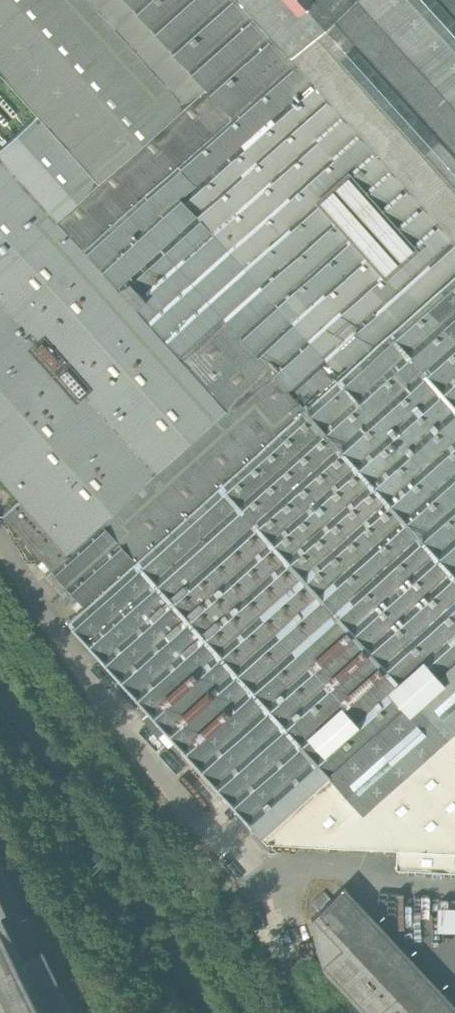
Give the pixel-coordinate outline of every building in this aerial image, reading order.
[(40,121),(97,184),(205,88),(126,0),(0,0),(0,76),(40,121)] [(205,88),(97,184),(57,220),(180,356),(223,318),(291,393),(232,447),(245,462),(454,274),(454,0),(126,0),(205,88)] [(40,121),(0,157),(0,482),(66,554),(101,523),(228,409),(180,356),(57,220),(97,184),(40,121)] [(245,462),(136,561),(101,523),(66,554),(51,568),(84,607),(68,621),(148,710),(143,715),(159,733),(164,728),(266,841),(396,847),(397,867),(454,871),(454,870),(454,274),(245,462)] [(223,318),(180,356),(228,409),(101,523),(136,561),(245,462),(232,447),(291,393),(223,318)] [(51,568),(66,554),(0,482),(0,507),(7,515),(3,518),(45,564),(39,569),(44,574),(51,568)] [(323,968),(365,1012),(454,1012),(454,1008),(343,888),(331,900),(323,892),(311,903),(319,912),(311,918),(323,968)] [(438,905),(438,930),(454,930),(454,905),(438,905)] [(43,991),(32,996),(15,962),(26,957),(9,920),(0,924),(0,1012),(53,1012),(43,991)] [(42,950),(26,957),(15,962),(32,996),(43,991),(58,984),(42,950)]
